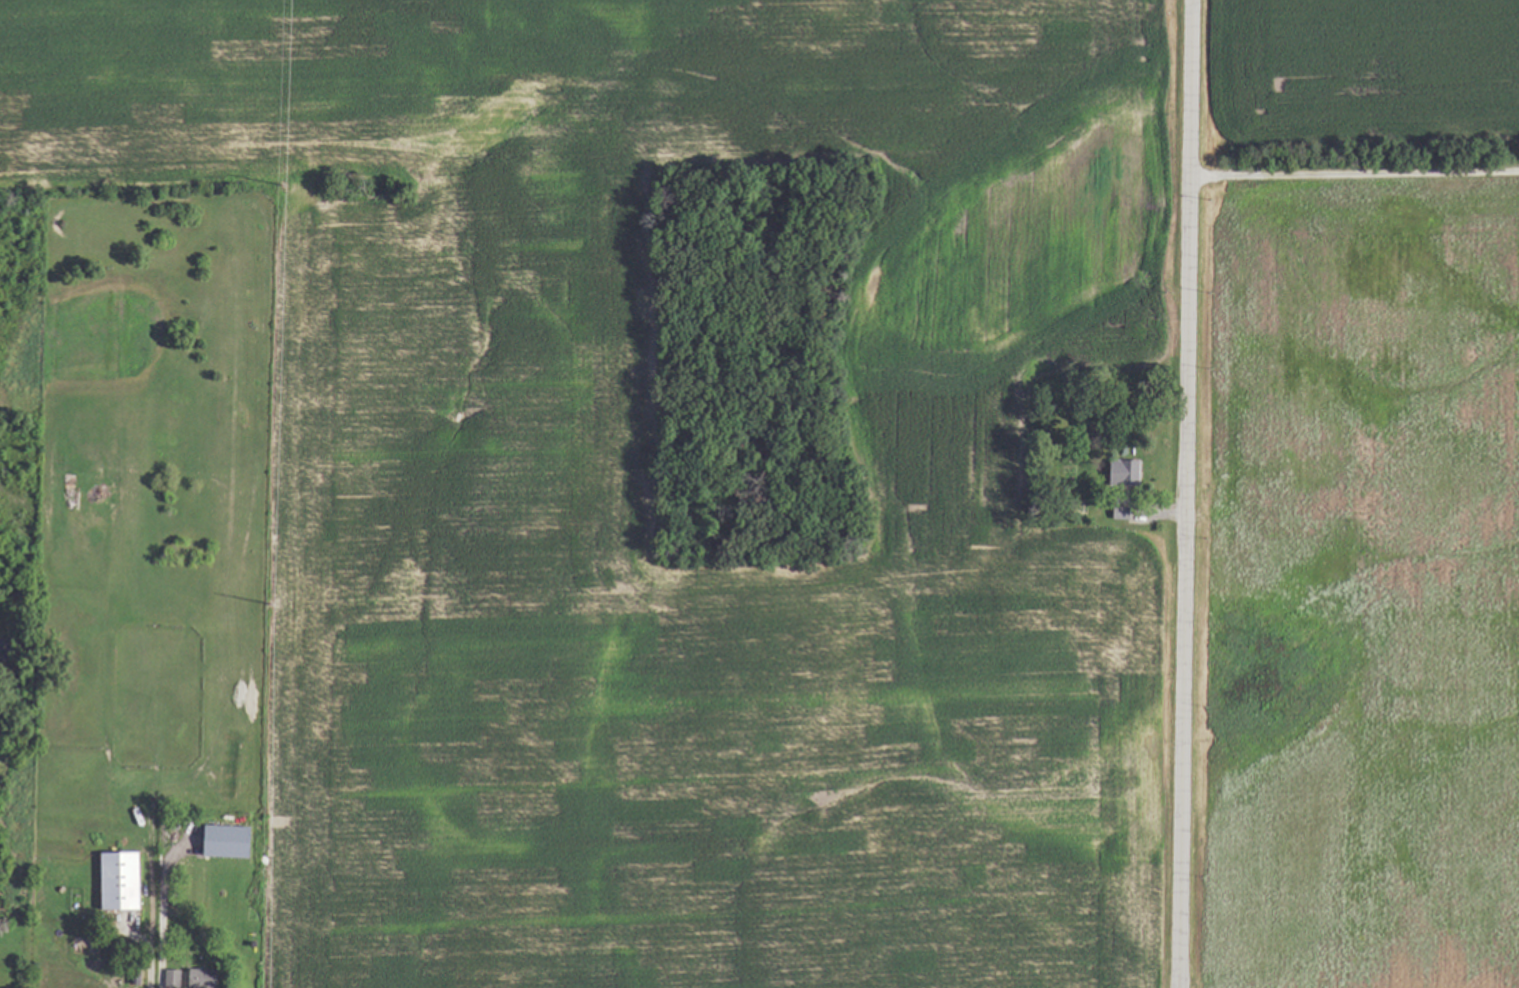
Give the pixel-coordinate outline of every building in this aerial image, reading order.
[(1137,483),(1138,460),(1102,458),(1101,481),(1137,483)] [(1121,519),(1121,506),(1108,506),(1108,518),(1121,519)] [(141,853),(103,853),(103,911),(141,911),(141,853)] [(183,971),(164,971),(164,987),(183,987),(183,971)] [(218,971),(188,971),(188,987),(218,987),(218,971)]
